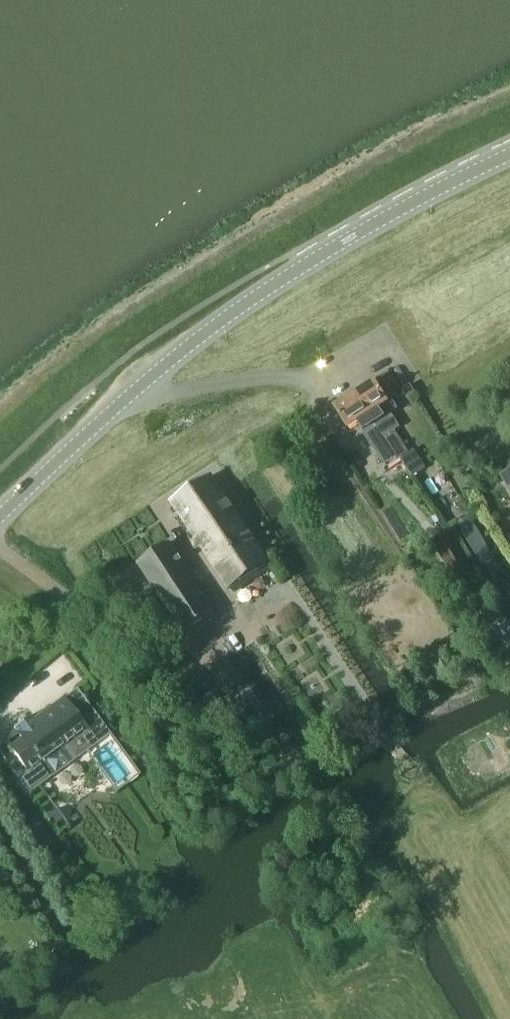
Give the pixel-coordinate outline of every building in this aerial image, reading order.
[(354,394),(373,424),(383,417),(377,409),(389,402),(375,381),(354,394)] [(385,468),(397,460),(382,437),(373,424),(354,394),(334,407),(347,428),(358,421),(364,430),(362,431),(385,468)] [(395,432),(382,437),(397,460),(400,458),(408,453),(395,432)] [(408,453),(400,458),(411,476),(425,468),(414,450),(408,453)] [(171,502),(190,531),(228,589),(269,563),(211,476),(171,502)] [(472,567),(450,531),(430,543),(452,579),(472,567)] [(182,633),(190,627),(214,612),(170,543),(137,564),(182,633)] [(226,657),(207,670),(219,686),(237,673),(226,657)] [(18,743),(10,749),(25,770),(16,777),(17,778),(13,781),(24,796),(27,794),(51,777),(45,769),(41,763),(63,747),(68,754),(73,760),(85,752),(109,734),(89,706),(75,689),(61,699),(38,717),(35,712),(21,722),(14,728),(17,733),(22,740),(18,743)] [(152,703),(159,699),(154,693),(148,697),(152,703)]
